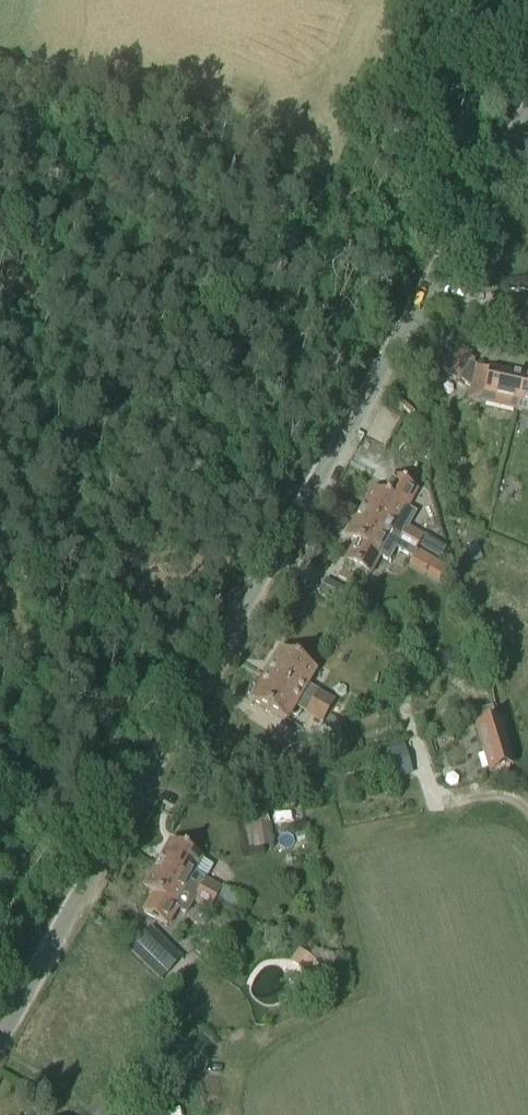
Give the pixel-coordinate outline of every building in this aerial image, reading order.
[(453,380),(471,393),(469,405),(516,416),(524,380),(490,372),(469,368),(464,364),(466,362),(453,353),(438,374),(451,383),(453,380)] [(524,380),(516,416),(527,418),(527,380),(524,380)] [(373,492),(360,515),(391,533),(404,509),(373,492)] [(360,515),(347,539),(356,544),(346,563),(369,576),(380,557),(389,562),(396,549),(413,558),(418,549),(401,538),(391,533),(360,515)] [(407,528),(401,538),(418,549),(425,538),(407,528)] [(425,538),(418,549),(439,560),(445,549),(425,538)] [(343,606),(350,591),(326,579),(319,595),(343,606)] [(301,696),(311,678),(315,671),(280,652),(267,676),(301,696)] [(286,722),(301,696),(267,676),(252,702),(286,722)] [(403,684),(392,685),(394,701),(405,700),(403,684)] [(319,693),(313,703),(329,713),(335,702),(319,693)] [(329,713),(313,703),(306,714),(322,724),(329,713)] [(329,716),(325,724),(335,729),(339,722),(329,716)] [(489,773),(513,766),(500,722),(476,729),(489,773)] [(255,850),(273,847),(269,826),(251,829),(255,850)] [(171,843),(158,866),(187,883),(216,900),(239,913),(247,900),(224,886),(222,889),(207,881),(214,868),(171,843)] [(210,910),(216,900),(187,883),(158,866),(144,890),(153,896),(143,913),(166,926),(176,909),(186,914),(193,901),(210,910)] [(166,972),(180,957),(151,929),(137,944),(166,972)] [(330,968),(335,960),(316,948),(311,956),(330,968)] [(321,965),(299,949),(290,962),(308,975),(311,970),(315,973),(321,965)] [(120,1111),(113,1107),(114,1106),(100,1098),(90,1114),(117,1114),(120,1111)]
